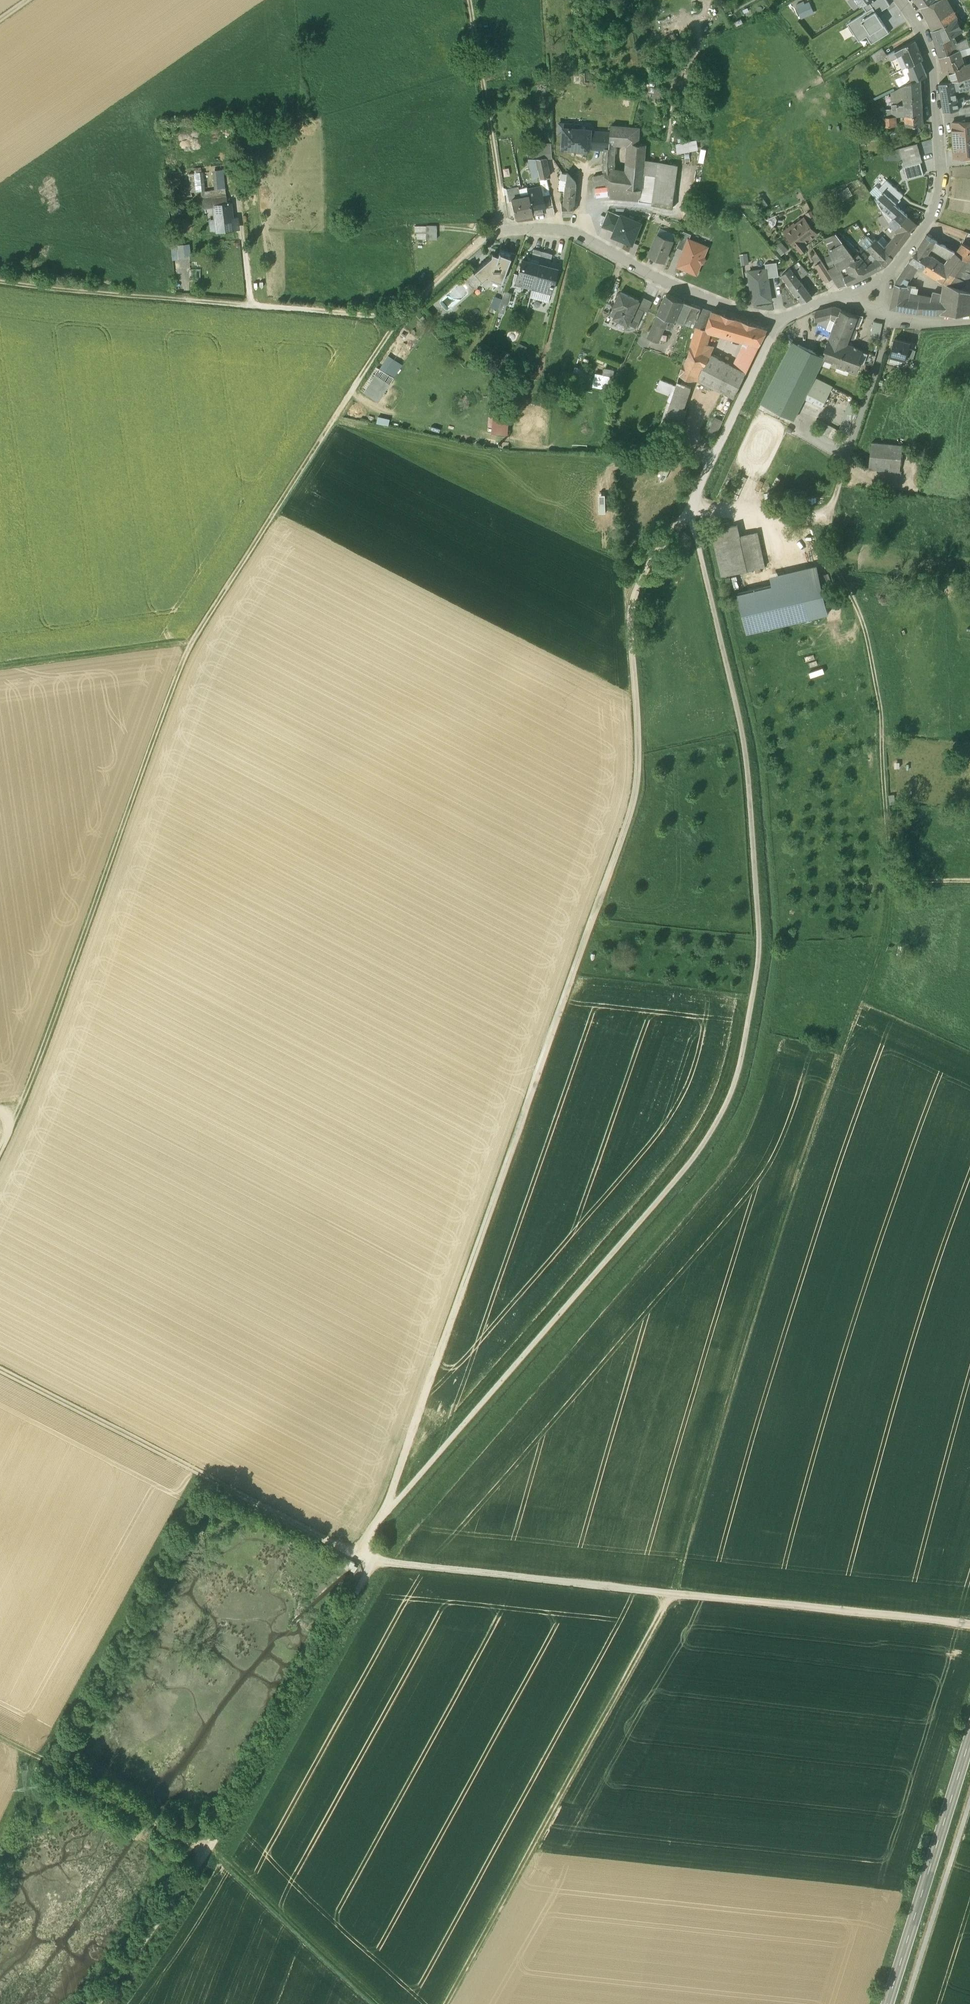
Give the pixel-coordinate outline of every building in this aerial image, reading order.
[(802,19),(816,13),(810,0),(796,0),(794,1),(802,19)] [(890,6),(886,0),(875,0),(863,7),(867,12),(873,8),(877,15),(890,6)] [(945,24),(958,16),(948,0),(939,0),(938,0),(920,7),(929,21),(932,30),(945,24)] [(871,44),(889,33),(877,15),(873,8),(867,12),(850,23),(857,34),(862,30),(871,44)] [(945,24),(950,35),(963,29),(958,16),(945,24)] [(950,35),(945,24),(932,30),(940,56),(957,49),(955,44),(950,35)] [(955,44),(957,49),(958,50),(969,46),(969,45),(967,37),(955,44)] [(915,41),(888,56),(890,60),(897,56),(897,57),(901,55),(907,68),(909,66),(923,59),(920,52),(921,52),(919,48),(918,48),(915,41)] [(940,56),(945,70),(948,69),(948,70),(967,64),(967,63),(964,64),(961,54),(964,53),(965,55),(969,53),(969,46),(940,56)] [(876,63),(888,56),(883,48),(871,55),(876,63)] [(923,59),(909,66),(911,70),(907,72),(911,82),(920,79),(926,76),(920,61),(923,59)] [(948,70),(951,81),(969,77),(969,74),(967,64),(948,70)] [(888,70),(891,75),(897,72),(894,67),(888,70)] [(902,86),(906,84),(900,71),(897,72),(891,75),(897,90),(902,87),(902,86)] [(940,84),(941,95),(955,91),(960,90),(961,90),(969,89),(969,77),(951,81),(940,84)] [(906,84),(902,86),(902,87),(904,104),(913,103),(913,105),(922,105),(920,79),(911,82),(906,84)] [(904,104),(902,87),(897,90),(890,93),(891,104),(897,104),(904,104)] [(955,91),(941,95),(944,111),(958,109),(957,98),(955,91)] [(958,109),(969,107),(969,101),(969,99),(965,100),(964,97),(957,98),(958,109)] [(913,105),(913,103),(904,104),(904,110),(905,115),(906,124),(924,123),(922,105),(913,105)] [(958,109),(959,116),(965,115),(966,121),(969,120),(969,107),(958,109)] [(896,117),(896,116),(895,111),(892,111),(892,109),(883,110),(883,118),(896,117)] [(896,117),(883,118),(882,118),(882,127),(897,126),(896,117)] [(962,121),(962,122),(952,123),(953,142),(969,141),(969,120),(966,121),(962,121)] [(568,125),(559,124),(558,134),(562,134),(561,148),(588,150),(588,148),(589,131),(589,130),(569,129),(569,128),(568,128),(568,125)] [(626,142),(638,143),(639,127),(611,125),(611,133),(609,148),(615,148),(616,141),(626,142)] [(611,133),(595,132),(593,149),(604,149),(605,148),(609,148),(611,133)] [(678,151),(699,148),(698,138),(677,140),(678,151)] [(953,142),(955,158),(969,157),(969,141),(953,142)] [(626,142),(625,157),(645,159),(646,144),(638,143),(626,142)] [(526,145),(527,159),(535,159),(546,158),(551,158),(550,144),(526,145)] [(922,162),(917,144),(905,147),(907,153),(901,155),(905,167),(920,163),(922,162)] [(643,173),(645,159),(625,157),(624,170),(616,169),(615,160),(615,148),(609,148),(605,148),(604,149),(603,164),(602,164),(603,174),(606,185),(607,185),(607,187),(609,195),(609,198),(620,199),(621,190),(642,191),(643,173)] [(546,158),(535,159),(539,176),(539,179),(550,176),(546,158)] [(535,159),(527,159),(530,177),(539,176),(535,159)] [(643,173),(656,175),(658,161),(645,159),(643,173)] [(656,175),(652,204),(673,207),(679,164),(658,161),(656,175)] [(905,167),(903,168),(907,180),(924,175),(920,163),(905,167)] [(221,170),(215,171),(216,189),(223,189),(221,170)] [(201,173),(195,173),(196,192),(203,191),(201,173)] [(566,173),(565,185),(574,186),(574,182),(566,173)] [(593,187),(606,185),(603,174),(591,177),(593,187)] [(903,196),(886,181),(879,189),(883,192),(882,193),(883,193),(877,200),(884,207),(883,208),(883,210),(881,211),(889,224),(895,230),(898,227),(897,226),(901,223),(907,216),(908,216),(895,205),(903,196)] [(565,185),(564,193),(574,194),(575,186),(574,186),(565,185)] [(509,200),(511,200),(528,196),(527,193),(526,187),(520,189),(520,186),(517,187),(519,194),(508,196),(509,200)] [(838,193),(843,201),(853,194),(848,186),(838,193)] [(507,189),(508,196),(519,194),(517,187),(507,189)] [(621,190),(620,199),(641,201),(642,191),(621,190)] [(545,212),(541,191),(527,193),(528,196),(532,214),(545,212)] [(574,194),(564,193),(563,203),(561,203),(561,215),(571,214),(574,194)] [(226,196),(202,199),(203,208),(213,207),(216,231),(233,229),(233,225),(238,224),(237,218),(232,218),(231,213),(230,203),(227,203),(226,196)] [(528,196),(511,200),(515,218),(532,214),(528,196)] [(755,202),(760,210),(768,205),(763,197),(755,202)] [(601,228),(614,233),(621,217),(608,212),(601,228)] [(812,213),(807,215),(811,223),(816,220),(812,213)] [(877,218),(883,228),(889,224),(883,214),(877,218)] [(613,236),(633,245),(641,224),(622,216),(621,217),(614,233),(613,236)] [(907,216),(901,223),(897,226),(898,227),(895,230),(898,232),(884,247),(893,257),(902,244),(917,225),(907,216)] [(804,218),(795,225),(794,224),(785,231),(801,251),(807,246),(805,243),(816,234),(810,226),(811,226),(804,218)] [(436,226),(426,226),(414,227),(414,232),(416,232),(416,239),(426,239),(426,240),(436,240),(436,226)] [(853,256),(858,253),(839,231),(836,233),(842,242),(853,256)] [(825,238),(830,249),(842,242),(836,233),(825,238)] [(672,241),(657,235),(649,255),(664,261),(672,241)] [(877,268),(893,257),(884,247),(878,241),(877,242),(873,239),(869,235),(863,241),(878,256),(873,262),(877,268)] [(932,248),(948,258),(953,251),(946,247),(926,236),(919,247),(928,253),(932,248)] [(782,240),(775,246),(783,254),(789,248),(782,240)] [(708,249),(689,241),(678,266),(698,274),(708,249)] [(854,282),(877,268),(873,262),(872,262),(867,264),(862,257),(860,255),(858,253),(853,256),(842,242),(830,249),(833,256),(838,267),(844,265),(848,273),(842,276),(847,287),(854,282)] [(959,249),(953,246),(948,244),(946,247),(953,251),(956,253),(957,252),(959,249)] [(963,244),(959,249),(957,252),(966,258),(969,260),(969,247),(963,244)] [(928,253),(919,247),(910,261),(919,267),(923,269),(932,256),(928,253)] [(512,254),(500,249),(498,253),(510,258),(512,254)] [(541,252),(533,250),(530,262),(538,264),(541,252)] [(948,284),(966,258),(957,252),(956,253),(953,251),(948,258),(945,264),(932,256),(923,269),(943,281),(948,284)] [(552,255),(541,252),(538,264),(548,267),(552,255)] [(860,255),(862,257),(867,264),(872,262),(864,252),(860,255)] [(510,258),(498,253),(497,256),(492,254),(491,257),(473,272),(480,281),(480,282),(481,281),(484,285),(490,279),(501,283),(510,258)] [(175,258),(175,277),(182,277),(182,281),(189,281),(189,258),(175,258)] [(962,289),(969,277),(969,260),(966,258),(948,284),(962,289)] [(530,262),(522,260),(520,267),(518,275),(517,274),(515,283),(532,288),(538,264),(530,262)] [(919,267),(910,261),(897,280),(896,284),(907,286),(909,280),(910,281),(919,267)] [(791,268),(799,280),(808,273),(798,262),(791,268)] [(766,271),(767,278),(779,276),(777,263),(765,265),(766,271)] [(548,267),(538,264),(532,288),(550,292),(554,276),(553,275),(554,269),(548,267)] [(781,275),(790,287),(798,281),(799,280),(791,268),(781,275)] [(767,278),(766,271),(750,273),(754,303),(771,301),(767,278)] [(847,287),(842,276),(840,271),(829,276),(838,291),(847,287)] [(798,281),(790,287),(794,292),(802,286),(798,281)] [(962,289),(948,284),(943,281),(941,294),(937,314),(937,315),(969,315),(969,292),(962,289)] [(907,286),(896,284),(890,309),(905,311),(911,287),(907,286)] [(812,298),(802,286),(794,292),(802,303),(812,298)] [(918,288),(911,287),(905,311),(923,315),(937,315),(937,314),(941,294),(932,292),(931,296),(917,293),(918,288)] [(505,290),(497,309),(503,312),(510,293),(505,290)] [(638,302),(620,294),(614,308),(616,309),(612,318),(620,322),(628,326),(631,319),(636,308),(638,302)] [(666,296),(658,315),(668,319),(673,322),(681,303),(682,302),(666,296)] [(638,302),(636,308),(644,312),(648,314),(653,303),(641,298),(638,302)] [(702,309),(691,306),(681,303),(673,322),(682,325),(693,328),(694,325),(696,326),(702,309)] [(636,308),(631,319),(639,323),(644,312),(636,308)] [(833,308),(815,313),(815,322),(831,318),(833,308)] [(838,320),(826,351),(827,351),(824,359),(833,362),(834,359),(839,361),(837,366),(845,369),(846,368),(850,369),(850,371),(856,373),(859,363),(860,362),(858,361),(861,352),(853,349),(854,348),(848,346),(847,347),(846,346),(849,339),(848,339),(854,325),(857,317),(833,308),(831,318),(838,320)] [(712,312),(702,309),(696,326),(697,326),(705,329),(712,312)] [(724,317),(712,312),(705,329),(709,331),(718,333),(724,317)] [(668,319),(658,315),(655,323),(665,327),(668,319)] [(746,323),(724,317),(718,333),(749,342),(759,345),(767,330),(752,326),(753,324),(752,324),(752,323),(748,322),(747,322),(746,322),(746,323)] [(620,322),(612,318),(611,318),(606,327),(616,332),(620,322)] [(883,325),(873,322),(870,340),(879,342),(883,325)] [(665,327),(655,323),(648,338),(658,342),(665,327)] [(705,329),(697,326),(687,360),(703,368),(719,377),(738,387),(746,373),(734,368),(709,355),(703,352),(705,346),(709,331),(705,329)] [(910,345),(894,340),(890,357),(906,361),(909,350),(910,345)] [(814,351),(823,354),(827,344),(818,341),(814,351)] [(749,342),(745,346),(734,368),(746,373),(759,345),(749,342)] [(794,344),(764,406),(794,421),(798,413),(804,400),(813,382),(824,359),(797,346),(794,344)] [(915,352),(909,350),(906,361),(912,363),(915,352)] [(876,357),(861,351),(861,352),(858,361),(860,362),(859,363),(873,368),(876,357)] [(382,364),(390,369),(395,360),(388,356),(382,364)] [(688,380),(697,381),(703,368),(687,360),(685,359),(680,375),(688,380)] [(701,381),(714,387),(719,377),(703,368),(697,381),(701,381)] [(608,388),(611,374),(597,371),(594,384),(608,388)] [(375,374),(363,393),(377,401),(389,383),(375,374)] [(738,387),(719,377),(714,387),(733,397),(738,387)] [(830,390),(813,382),(804,400),(822,408),(830,390)] [(691,388),(677,383),(661,432),(675,437),(691,388)] [(849,403),(839,430),(849,433),(858,406),(849,403)] [(491,409),(491,431),(508,431),(509,409),(491,409)] [(378,414),(377,420),(388,423),(390,417),(378,414)] [(714,418),(705,436),(713,440),(722,422),(714,418)] [(903,446),(872,443),(869,469),(900,472),(903,446)] [(730,528),(729,523),(719,526),(720,530),(711,532),(721,578),(747,572),(740,536),(737,526),(730,528)] [(758,533),(740,536),(747,572),(765,568),(758,533)] [(736,595),(746,636),(828,616),(818,575),(736,595)]
